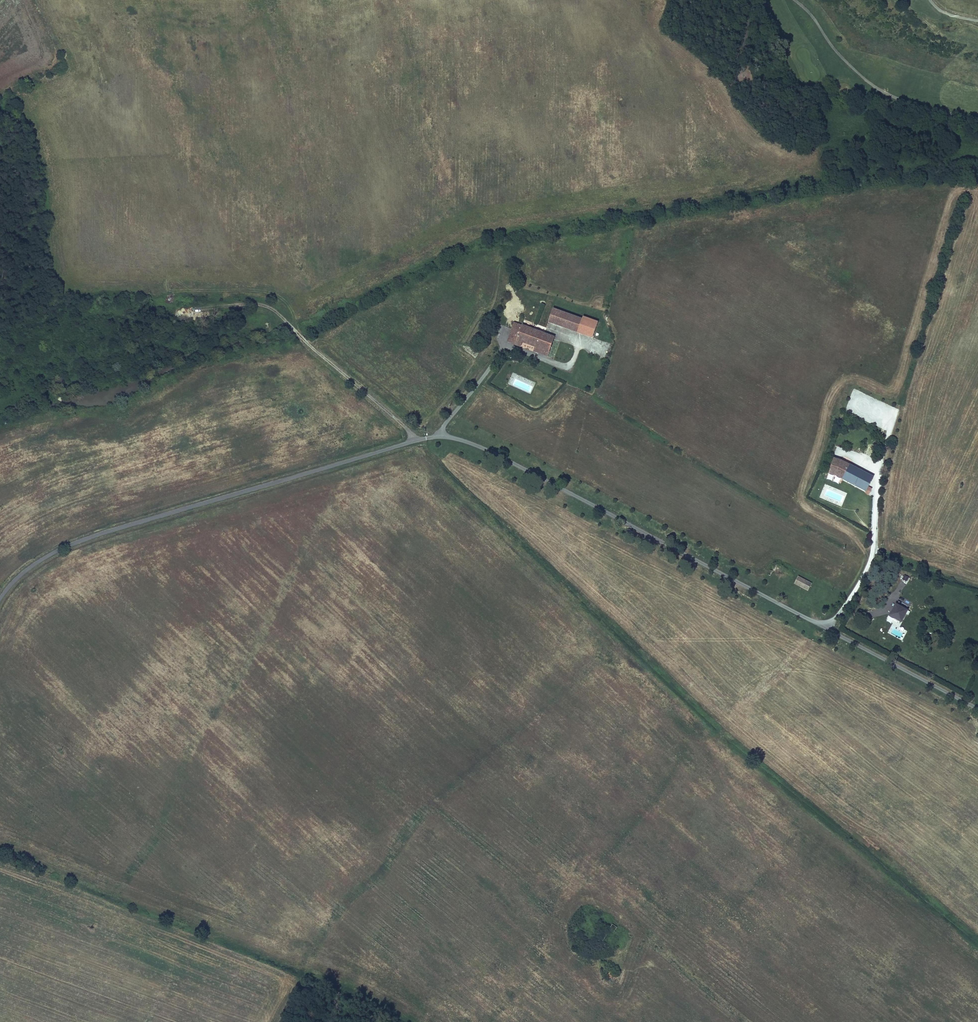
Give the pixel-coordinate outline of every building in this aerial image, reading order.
[(577,331),(582,317),(553,307),(548,321),(577,331)] [(593,337),(599,321),(583,315),(582,317),(577,331),(593,337)] [(515,342),(521,326),(514,323),(511,329),(507,339),(515,342)] [(522,324),(521,326),(515,342),(514,344),(520,346),(521,340),(535,346),(533,351),(547,356),(554,336),(522,324)] [(828,473),(836,476),(854,485),(861,470),(841,460),(833,458),(828,473)] [(873,476),(861,470),(854,485),(865,491),(873,476)] [(812,583),(798,575),(794,583),(808,591),(812,583)] [(907,608),(895,601),(888,613),(900,620),(907,608)] [(606,972),(603,975),(612,982),(616,978),(610,972),(608,973),(606,972)]
